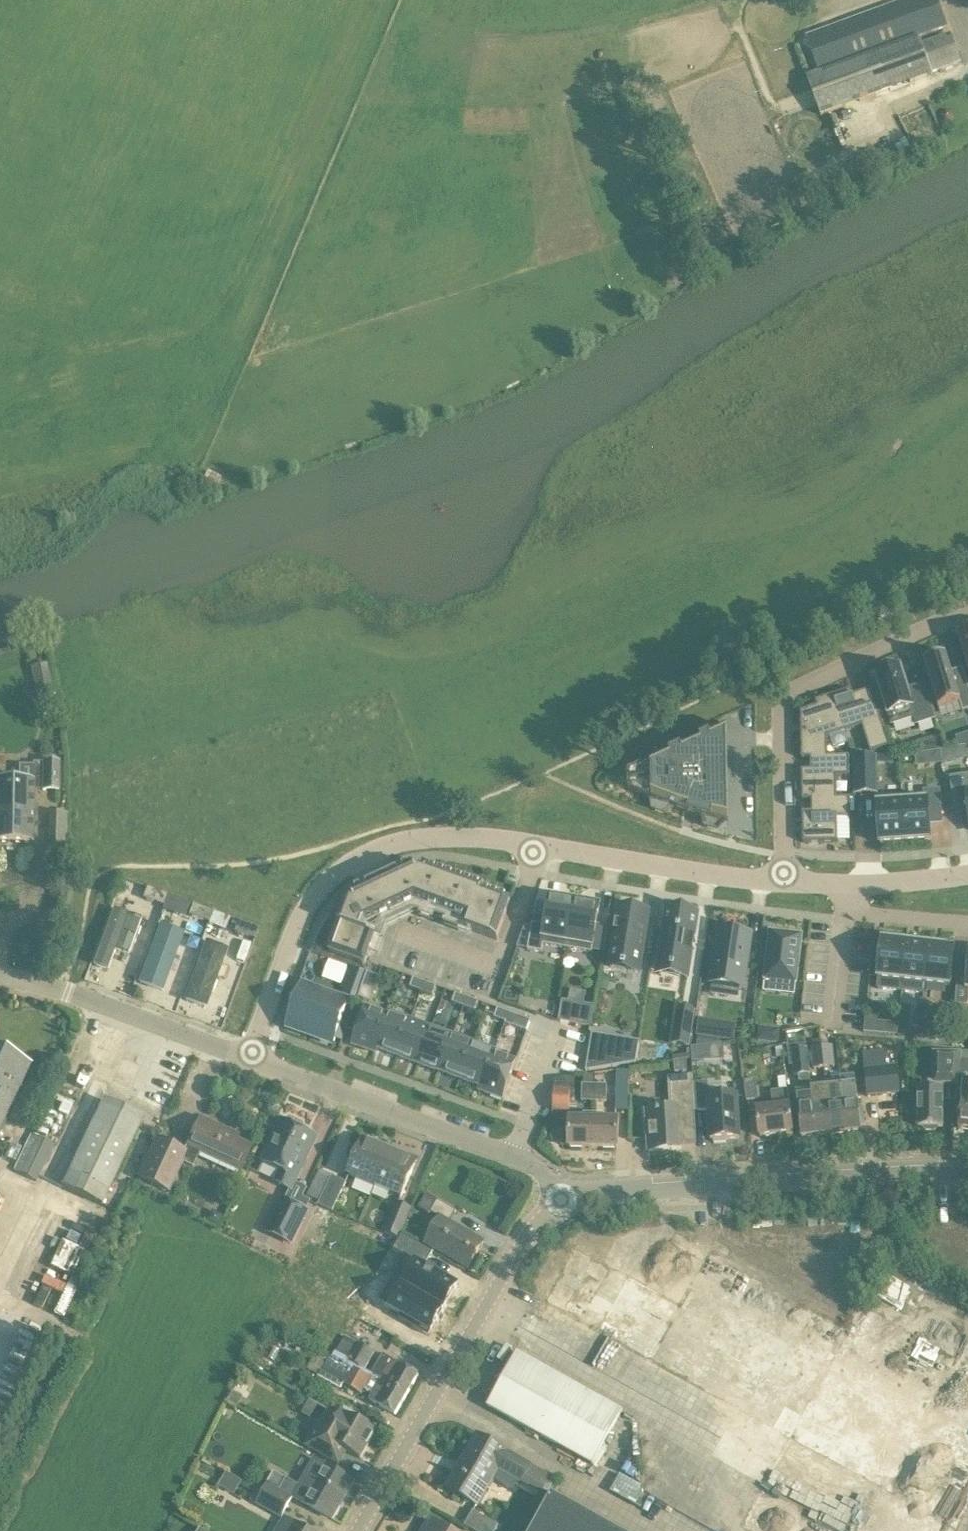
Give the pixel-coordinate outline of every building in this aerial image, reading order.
[(932,75),(931,73),(959,62),(949,35),(921,45),(917,37),(946,27),(936,0),(907,0),(807,37),(820,73),(807,78),(820,116),(932,75)] [(20,656),(31,697),(55,690),(44,650),(20,656)] [(946,656),(946,655),(942,656),(937,658),(936,657),(933,658),(933,659),(924,662),(939,709),(960,703),(963,712),(967,711),(967,685),(963,669),(962,669),(963,673),(953,677),(946,656)] [(895,668),(880,672),(881,676),(876,677),(891,725),(914,718),(916,725),(934,720),(925,691),(909,696),(901,669),(896,671),(895,668)] [(834,695),(845,732),(862,727),(870,753),(890,747),(871,689),(853,695),(852,690),(834,695)] [(801,712),(801,759),(811,759),(836,759),(836,756),(836,735),(845,732),(834,695),(815,701),(817,707),(801,712)] [(628,771),(628,789),(728,826),(728,730),(628,771)] [(940,751),(928,753),(929,765),(941,763),(940,751)] [(802,770),(802,801),(812,801),(837,800),(837,799),(836,777),(850,777),(849,756),(836,756),(836,759),(811,759),(811,770),(802,770)] [(876,758),(855,758),(855,794),(877,794),(876,758)] [(0,781),(0,842),(32,843),(33,791),(58,792),(59,763),(42,763),(42,764),(33,763),(33,766),(19,765),(19,781),(0,781)] [(967,774),(952,776),(956,815),(967,814),(967,780),(967,774)] [(906,843),(930,841),(929,819),(941,818),(940,791),(924,792),(924,796),(903,798),(906,843)] [(803,812),(803,843),(838,842),(837,819),(851,819),(850,798),(837,799),(837,800),(812,801),(812,812),(803,812)] [(906,843),(903,798),(878,800),(881,845),(906,843)] [(53,829),(53,850),(65,850),(65,829),(53,829)] [(347,900),(338,923),(338,924),(340,925),(330,953),(365,965),(375,937),(365,933),(366,928),(416,905),(469,924),(467,930),(497,941),(498,939),(497,939),(510,901),(483,892),(485,887),(455,876),(455,879),(427,869),(425,875),(416,872),(413,866),(399,873),(398,871),(365,886),(366,888),(351,895),(352,897),(347,900)] [(121,878),(113,901),(138,910),(142,899),(163,906),(167,895),(166,894),(146,887),(121,878)] [(184,917),(190,903),(167,895),(163,906),(161,909),(184,917)] [(543,944),(568,949),(576,900),(561,897),(560,900),(550,898),(545,926),(532,924),(528,950),(542,953),(543,944)] [(592,953),(600,907),(590,905),(590,902),(576,900),(568,949),(592,953)] [(188,915),(207,923),(208,923),(212,913),(212,912),(192,904),(188,915)] [(147,920),(114,909),(95,963),(112,970),(119,950),(132,954),(147,920)] [(620,910),(610,970),(638,974),(647,915),(620,910)] [(668,910),(659,969),(688,973),(697,914),(668,910)] [(208,924),(225,930),(229,918),(212,912),(212,913),(208,923),(208,924)] [(258,928),(237,921),(233,932),(254,940),(258,928)] [(718,928),(710,983),(743,988),(751,933),(718,928)] [(801,939),(770,935),(766,983),(797,987),(801,939)] [(177,942),(162,936),(144,982),(159,988),(177,942)] [(888,941),(883,941),(877,989),(902,991),(908,943),(903,943),(904,939),(889,938),(888,941)] [(232,946),(210,939),(187,998),(210,1007),(232,946)] [(902,991),(925,994),(926,984),(930,946),(908,943),(902,991)] [(930,946),(926,984),(950,987),(954,949),(930,946)] [(353,967),(342,997),(356,1002),(362,987),(367,972),(353,967)] [(373,991),(379,977),(367,972),(362,987),(373,991)] [(958,975),(956,1005),(967,1006),(967,1002),(967,976),(958,975)] [(410,987),(422,992),(425,982),(413,978),(410,987)] [(425,982),(422,992),(433,996),(436,986),(425,982)] [(302,986),(288,1025),(334,1042),(348,1003),(302,986)] [(452,1003),(463,1007),(467,997),(456,993),(452,1003)] [(467,997),(463,1007),(475,1011),(478,1001),(467,997)] [(563,1001),(559,1021),(590,1027),(593,1007),(563,1001)] [(353,1046),(375,1054),(390,1013),(389,1012),(388,1016),(367,1008),(353,1046)] [(494,1018),(505,1022),(509,1012),(498,1008),(494,1018)] [(678,1009),(673,1044),(688,1047),(694,1012),(678,1009)] [(509,1012),(505,1022),(505,1024),(527,1032),(531,1020),(509,1012)] [(377,1051),(398,1058),(411,1020),(390,1013),(375,1054),(376,1054),(377,1051)] [(921,1017),(913,1016),(912,1028),(920,1029),(921,1017)] [(398,1058),(419,1066),(432,1028),(411,1020),(398,1058)] [(700,1021),(698,1035),(722,1038),(724,1024),(700,1021)] [(898,1024),(865,1021),(864,1033),(897,1036),(898,1024)] [(779,1044),(780,1029),(759,1027),(757,1041),(779,1044)] [(419,1066),(439,1073),(453,1035),(432,1028),(419,1066)] [(946,1032),(933,1031),(932,1040),(945,1041),(946,1032)] [(439,1073),(460,1081),(474,1043),(453,1035),(439,1073)] [(592,1036),(586,1072),(636,1063),(639,1044),(638,1043),(636,1057),(614,1054),(616,1040),(592,1036)] [(479,1092),(480,1092),(495,1051),(474,1043),(460,1081),(481,1088),(479,1092)] [(832,1046),(822,1047),(824,1068),(834,1067),(832,1046)] [(814,1069),(824,1068),(822,1047),(812,1048),(814,1069)] [(807,1049),(792,1050),(795,1076),(809,1075),(807,1049)] [(30,1065),(0,1051),(0,1128),(30,1065)] [(495,1051),(480,1092),(502,1100),(516,1062),(495,1055),(496,1051),(495,1051)] [(900,1093),(897,1067),(886,1068),(884,1052),(863,1054),(867,1096),(900,1093)] [(942,1083),(957,1083),(961,1060),(961,1054),(934,1054),(934,1087),(942,1088),(942,1083)] [(958,1129),(967,1130),(967,1061),(961,1060),(957,1083),(953,1116),(959,1117),(958,1129)] [(687,1071),(686,1061),(674,1063),(674,1072),(687,1071)] [(629,1072),(616,1071),(616,1095),(628,1096),(629,1072)] [(696,1129),(695,1111),(692,1076),(668,1077),(670,1109),(646,1111),(648,1151),(680,1149),(679,1130),(696,1129)] [(861,1107),(857,1104),(854,1076),(841,1077),(841,1084),(842,1084),(844,1104),(843,1105),(845,1133),(860,1131),(860,1127),(863,1123),(861,1107)] [(573,1092),(574,1078),(574,1077),(555,1080),(555,1090),(554,1090),(554,1091),(570,1092),(573,1092)] [(760,1137),(792,1133),(786,1079),(779,1080),(780,1090),(772,1091),(774,1107),(756,1110),(760,1137)] [(693,1083),(695,1111),(709,1110),(710,1140),(713,1140),(714,1143),(726,1142),(726,1139),(739,1138),(737,1096),(709,1097),(708,1082),(693,1083)] [(581,1101),(594,1102),(594,1085),(582,1084),(581,1101)] [(842,1084),(841,1084),(826,1086),(828,1107),(831,1134),(845,1133),(843,1105),(844,1104),(842,1084)] [(607,1085),(594,1085),(594,1102),(606,1102),(607,1085)] [(811,1087),(812,1095),(810,1095),(811,1108),(813,1108),(816,1136),(831,1134),(828,1107),(826,1086),(811,1087)] [(918,1127),(922,1127),(926,1131),(934,1131),(937,1128),(942,1128),(942,1088),(934,1087),(918,1087),(918,1127)] [(554,1091),(553,1107),(553,1109),(569,1110),(570,1092),(554,1091)] [(810,1095),(797,1097),(801,1137),(816,1136),(813,1108),(811,1108),(810,1095)] [(103,1100),(63,1187),(101,1205),(142,1119),(103,1100)] [(569,1119),(569,1131),(561,1131),(560,1145),(568,1145),(568,1148),(593,1148),(593,1116),(584,1115),(584,1120),(569,1119)] [(602,1116),(593,1116),(593,1148),(617,1149),(618,1120),(602,1120),(602,1116)] [(198,1153),(239,1172),(250,1148),(235,1141),(237,1136),(200,1119),(184,1152),(156,1139),(138,1178),(167,1191),(181,1162),(192,1167),(198,1153)] [(276,1183),(290,1190),(316,1138),(298,1129),(298,1125),(290,1121),(286,1123),(282,1121),(262,1163),(281,1172),(276,1183)] [(52,1145),(32,1135),(14,1172),(34,1181),(52,1145)] [(347,1177),(374,1188),(390,1150),(363,1139),(347,1177)] [(417,1161),(390,1150),(374,1188),(401,1199),(417,1161)] [(331,1176),(318,1205),(332,1212),(346,1183),(331,1176)] [(483,1242),(472,1236),(449,1223),(456,1211),(426,1194),(418,1208),(429,1215),(430,1213),(440,1219),(426,1244),(468,1268),(483,1242)] [(285,1201),(269,1233),(290,1243),(306,1211),(285,1201)] [(397,1203),(385,1233),(399,1239),(401,1234),(400,1234),(411,1209),(397,1203)] [(318,1205),(313,1215),(327,1222),(332,1212),(318,1205)] [(66,1226),(40,1285),(69,1298),(75,1284),(68,1281),(87,1235),(66,1226)] [(393,1279),(392,1279),(445,1310),(445,1309),(451,1298),(458,1287),(453,1284),(437,1275),(439,1273),(437,1272),(436,1275),(432,1272),(433,1270),(432,1269),(431,1271),(424,1268),(433,1253),(402,1235),(393,1251),(405,1258),(401,1266),(394,1278),(393,1279)] [(392,1280),(380,1302),(401,1315),(415,1323),(413,1327),(429,1336),(437,1322),(444,1310),(445,1310),(392,1279),(392,1280)] [(364,1370),(374,1353),(357,1343),(356,1344),(344,1336),(332,1357),(339,1360),(341,1357),(364,1370)] [(382,1354),(371,1374),(406,1395),(418,1375),(393,1360),(382,1354)] [(517,1355),(504,1378),(487,1407),(593,1466),(622,1414),(517,1355)] [(332,1357),(331,1356),(319,1377),(340,1389),(343,1385),(361,1394),(363,1390),(373,1395),(370,1400),(395,1415),(406,1395),(371,1374),(364,1371),(364,1370),(341,1357),(339,1360),(332,1357)] [(337,1446),(359,1458),(375,1431),(341,1411),(338,1416),(327,1410),(319,1424),(318,1424),(306,1446),(329,1459),(337,1446)] [(448,1489),(478,1506),(498,1471),(521,1483),(530,1467),(478,1438),(448,1489)] [(274,1472),(262,1493),(288,1508),(294,1497),(302,1502),(332,1519),(353,1481),(323,1464),(308,1489),(286,1476),(285,1478),(274,1472)] [(288,1508),(262,1493),(255,1489),(249,1500),(282,1518),(288,1508)] [(583,1514),(551,1497),(532,1530),(573,1530),(583,1514)] [(474,1530),(496,1530),(498,1526),(474,1513),(466,1526),(474,1530)] [(583,1514),(573,1530),(614,1530),(583,1514)] [(285,1519),(278,1530),(306,1530),(285,1519)] [(430,1521),(424,1530),(448,1530),(430,1521)]
